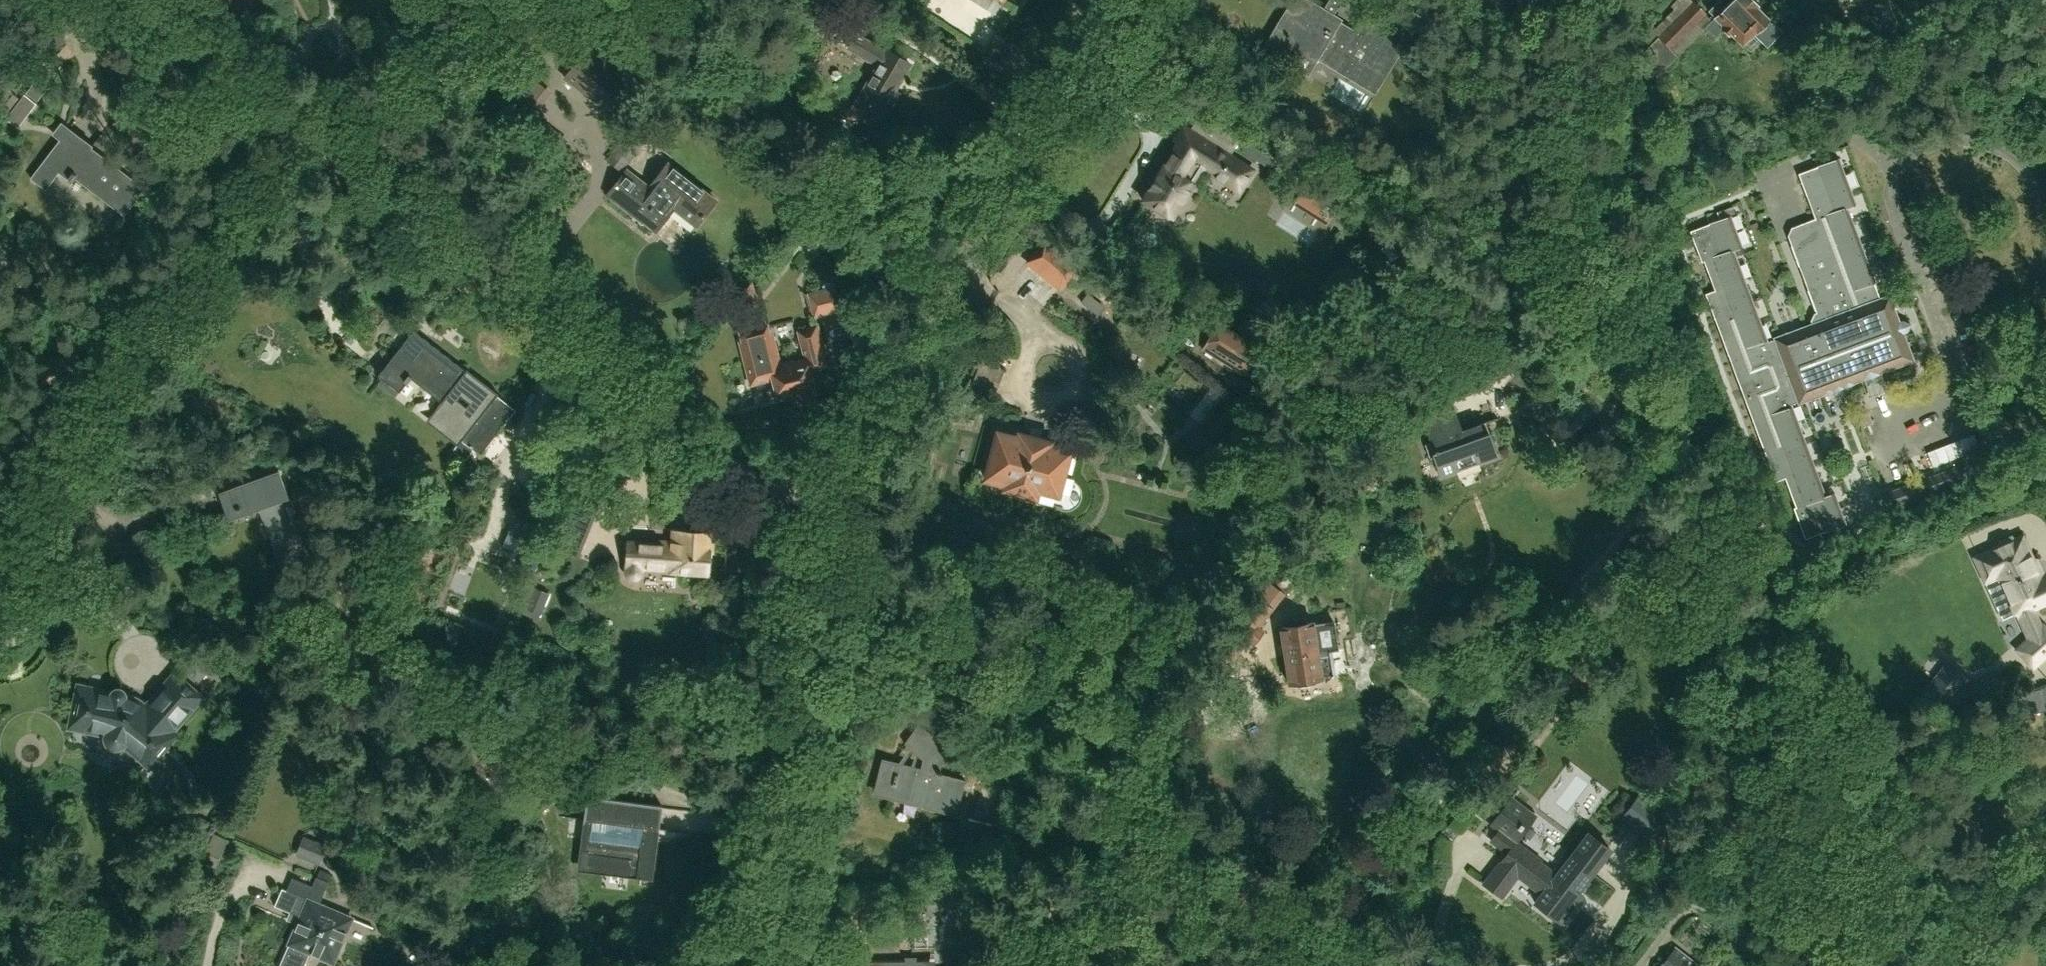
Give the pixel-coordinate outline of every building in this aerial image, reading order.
[(1340,18),(1310,0),(1294,0),(1264,50),(1287,63),(1295,49),(1314,60),(1317,54),(1348,73),(1346,77),(1375,94),(1417,24),(1378,0),(1376,0),(1370,9),(1376,12),(1362,34),(1338,20),(1340,18)] [(1753,34),(1766,47),(1782,30),(1772,20),(1770,22),(1768,20),(1756,7),(1758,5),(1752,0),(1719,0),(1708,10),(1712,14),(1708,17),(1712,22),(1705,28),(1714,37),(1723,29),(1728,34),(1729,32),(1742,45),(1753,34)] [(1637,58),(1656,76),(1676,55),(1670,49),(1705,13),(1693,1),(1637,58)] [(840,23),(817,10),(808,26),(831,38),(840,23)] [(879,65),(851,113),(872,125),(883,107),(889,111),(898,95),(892,92),(909,63),(887,50),(886,52),(855,34),(847,46),(879,65)] [(600,55),(590,47),(566,77),(605,108),(625,83),(596,60),(600,55)] [(1585,83),(1589,89),(1595,85),(1591,78),(1585,83)] [(37,103),(24,93),(20,99),(13,94),(0,110),(0,114),(17,127),(37,103)] [(1162,167),(1143,199),(1172,216),(1193,182),(1192,181),(1200,168),(1239,191),(1252,170),(1183,129),(1174,143),(1177,145),(1163,167),(1162,167)] [(125,216),(145,189),(91,147),(88,151),(65,133),(38,168),(52,179),(58,171),(72,181),(75,178),(125,216)] [(621,170),(640,145),(626,134),(607,160),(621,170)] [(1716,323),(1764,451),(1775,481),(1785,478),(1796,507),(1793,508),(1805,538),(1842,525),(1831,494),(1825,496),(1789,404),(1797,401),(1797,402),(1913,360),(1903,333),(1907,331),(1910,324),(1903,320),(1898,322),(1888,296),(1880,299),(1844,208),(1853,204),(1835,159),(1817,165),(1817,166),(1798,173),(1815,218),(1790,227),(1793,233),(1787,235),(1819,321),(1774,339),(1768,341),(1734,250),(1739,247),(1727,216),(1708,222),(1709,223),(1689,231),(1701,262),(1704,261),(1714,290),(1704,294),(1716,323)] [(673,207),(695,225),(714,201),(667,164),(648,189),(627,172),(609,195),(635,215),(635,214),(655,230),(673,207)] [(1310,212),(1326,223),(1334,210),(1318,200),(1310,212)] [(854,230),(817,201),(799,224),(836,253),(854,230)] [(1027,260),(1042,271),(1059,286),(1078,262),(1061,248),(1046,236),(1027,260)] [(813,318),(842,311),(836,286),(807,293),(813,318)] [(1201,350),(1243,375),(1260,347),(1218,322),(1201,350)] [(777,363),(768,326),(738,333),(750,384),(773,379),(778,397),(796,392),(798,399),(804,402),(810,401),(813,396),(812,389),(814,388),(809,370),(821,367),(819,361),(824,359),(816,326),(808,328),(809,331),(798,333),(804,356),(777,363)] [(445,396),(429,417),(460,441),(453,450),(465,460),(473,450),(480,455),(515,410),(496,396),(498,394),(466,370),(465,371),(413,331),(402,344),(407,348),(403,353),(398,349),(378,376),(399,393),(411,377),(410,377),(414,372),(445,396)] [(1880,409),(1890,408),(1889,390),(1879,391),(1880,409)] [(1434,411),(1422,415),(1436,455),(1433,456),(1440,476),(1460,469),(1458,463),(1477,457),(1479,462),(1498,456),(1486,421),(1460,430),(1457,420),(1440,426),(1434,411)] [(1918,436),(1940,428),(1937,420),(1915,428),(1918,436)] [(998,432),(986,479),(1006,484),(1005,488),(1035,497),(1037,489),(1057,495),(1069,451),(1049,446),(1050,442),(1018,434),(1017,438),(998,432)] [(1974,434),(1950,443),(1956,458),(1980,449),(1974,434)] [(1959,465),(1878,494),(1888,521),(1968,491),(1959,465)] [(1079,483),(1091,485),(1093,472),(1081,470),(1079,483)] [(302,558),(281,501),(289,498),(279,471),(219,493),(229,520),(258,509),(279,566),(302,558)] [(565,517),(561,528),(582,535),(586,524),(565,517)] [(525,553),(534,530),(511,521),(502,546),(512,549),(505,568),(534,578),(541,559),(525,553)] [(714,532),(671,529),(670,542),(628,540),(625,568),(669,571),(669,573),(708,576),(710,552),(713,553),(714,532)] [(2021,538),(1976,558),(1986,580),(2000,573),(2018,614),(2023,612),(2032,633),(2016,648),(2033,667),(2045,655),(2045,628),(2043,625),(2041,626),(2033,608),(2045,602),(2045,575),(2039,578),(2021,538)] [(1289,586),(1300,572),(1300,565),(1293,560),(1286,562),(1273,578),(1273,583),(1282,589),(1289,586)] [(1219,652),(1232,662),(1247,643),(1251,646),(1263,631),(1258,627),(1284,594),(1270,583),(1219,652)] [(538,619),(550,593),(534,586),(523,613),(538,619)] [(1313,622),(1280,628),(1289,682),(1292,682),(1296,687),(1314,684),(1317,678),(1322,677),(1322,676),(1333,674),(1329,650),(1337,648),(1333,621),(1313,624),(1313,622)] [(1792,621),(1777,623),(1778,638),(1793,636),(1792,621)] [(202,651),(185,670),(198,681),(215,662),(202,651)] [(1946,660),(1920,693),(1943,710),(1969,678),(1946,660)] [(77,683),(69,726),(102,733),(102,735),(102,737),(103,739),(104,741),(105,742),(107,744),(109,745),(111,746),(113,746),(115,746),(118,746),(120,745),(122,744),(124,741),(148,762),(203,697),(173,670),(143,703),(126,692),(125,692),(125,691),(125,688),(124,686),(123,684),(122,683),(121,682),(119,682),(118,681),(116,681),(114,682),(112,683),(110,683),(109,685),(108,687),(108,689),(77,683)] [(2012,695),(2016,716),(2044,711),(2043,703),(2040,689),(2012,695)] [(955,815),(956,815),(965,779),(939,773),(942,763),(952,748),(918,724),(905,743),(926,758),(923,769),(882,759),(874,789),(957,810),(955,815)] [(1499,774),(1494,781),(1505,789),(1510,782),(1499,774)] [(1642,790),(1622,818),(1650,839),(1667,817),(1649,803),(1652,798),(1642,790)] [(584,819),(578,870),(629,877),(652,880),(659,830),(662,808),(662,807),(663,806),(587,795),(584,819)] [(1573,904),(1569,902),(1609,848),(1589,834),(1557,876),(1512,842),(1533,814),(1512,798),(1491,826),(1498,831),(1491,840),(1509,853),(1487,883),(1502,894),(1517,874),(1544,894),(1537,903),(1560,921),(1573,904)] [(677,816),(731,822),(732,805),(679,800),(677,816)] [(327,809),(318,829),(334,837),(343,816),(327,809)] [(963,839),(962,843),(977,847),(980,838),(981,832),(966,828),(963,839)] [(295,855),(319,863),(326,845),(302,836),(295,855)] [(320,870),(316,877),(327,882),(330,874),(320,870)] [(289,943),(290,944),(279,965),(304,965),(309,952),(333,962),(352,918),(307,899),(286,890),(282,888),(274,906),(300,917),(289,943)] [(969,891),(926,892),(927,915),(953,914),(953,905),(969,904),(969,891)] [(1661,965),(1701,965),(1702,965),(1677,946),(1661,965)]
